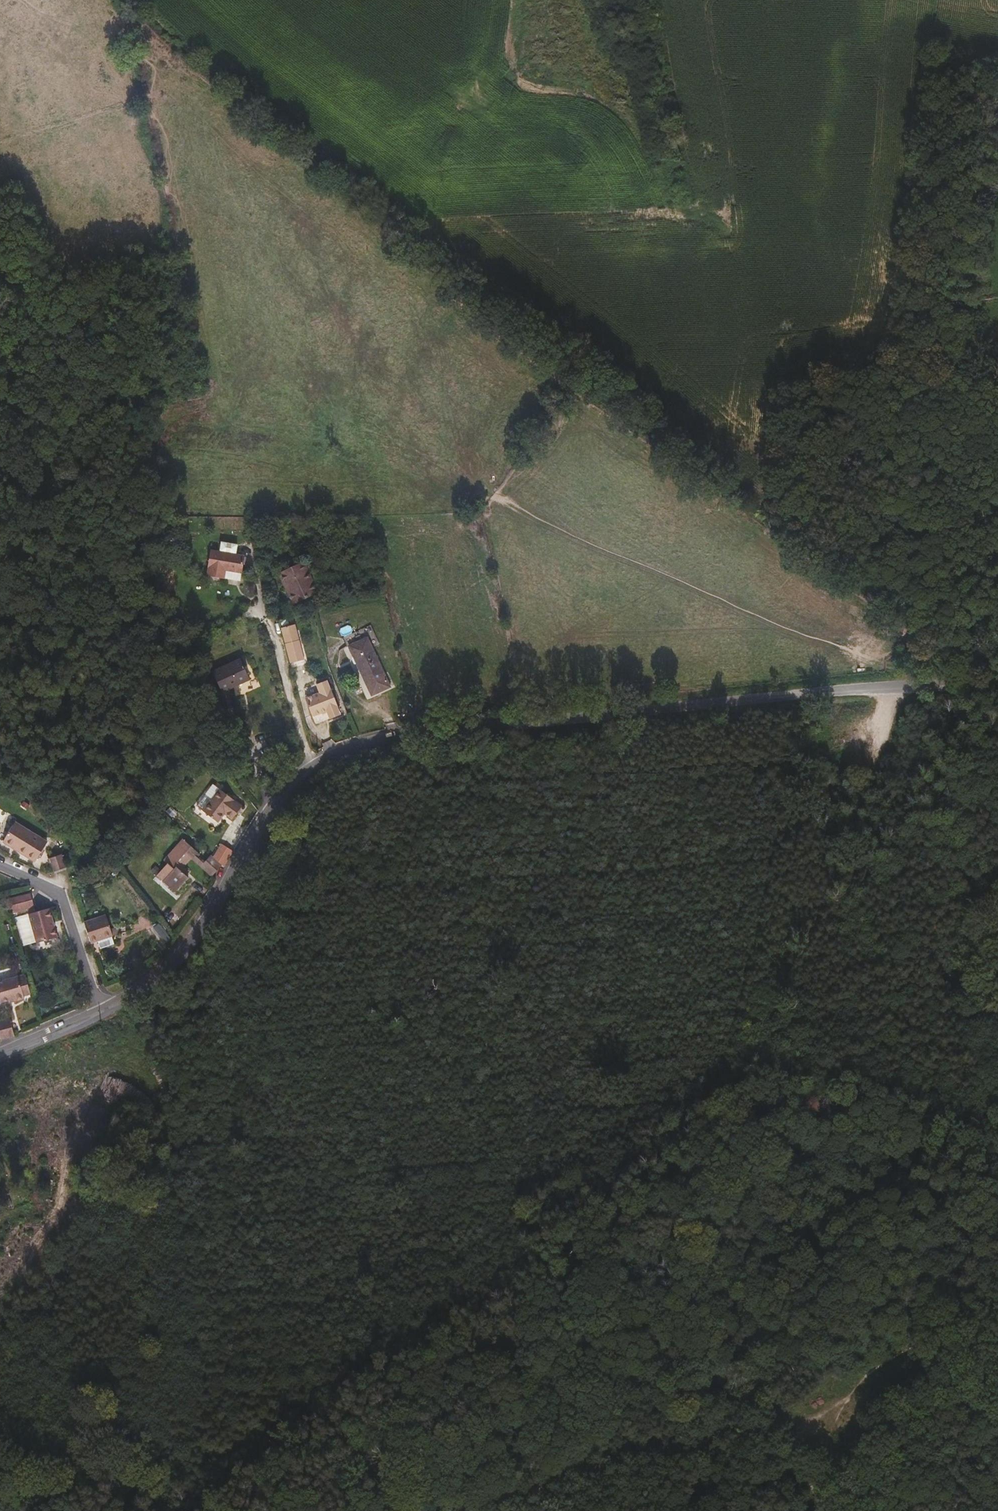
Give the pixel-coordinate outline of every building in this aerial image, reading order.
[(244,574),(245,557),(237,556),(238,546),(222,544),(221,555),(212,554),(210,580),(227,582),(228,572),(244,574)] [(317,591),(303,561),(281,572),(295,602),(317,591)] [(389,685),(374,642),(353,649),(368,692),(389,685)] [(306,663),(301,643),(287,647),(291,667),(306,663)] [(248,682),(244,661),(214,667),(218,688),(248,682)] [(340,707),(332,689),(331,690),(328,681),(318,685),(322,694),(307,699),(314,717),(329,711),(332,719),(342,715),(338,707),(340,707)] [(212,798),(219,789),(214,784),(206,794),(212,798)] [(233,819),(242,807),(234,800),(219,789),(212,798),(206,794),(197,806),(218,822),(225,813),(233,819)] [(47,842),(14,822),(2,842),(35,862),(47,842)] [(183,867),(191,858),(212,876),(222,865),(211,855),(204,863),(197,856),(200,854),(183,839),(164,861),(167,864),(157,875),(176,892),(189,878),(183,872),(180,870),(183,867)] [(66,867),(62,854),(49,858),(53,871),(66,867)] [(34,907),(31,892),(3,900),(8,914),(34,907)] [(57,937),(49,908),(29,914),(37,943),(57,937)] [(111,936),(112,935),(106,915),(84,922),(90,942),(97,940),(111,936)] [(114,945),(111,936),(97,940),(100,949),(114,945)] [(25,974),(0,981),(0,1001),(0,1002),(8,1000),(15,998),(16,1000),(24,998),(23,995),(30,993),(25,974)] [(10,1019),(0,1021),(0,1039),(14,1035),(10,1019)]
